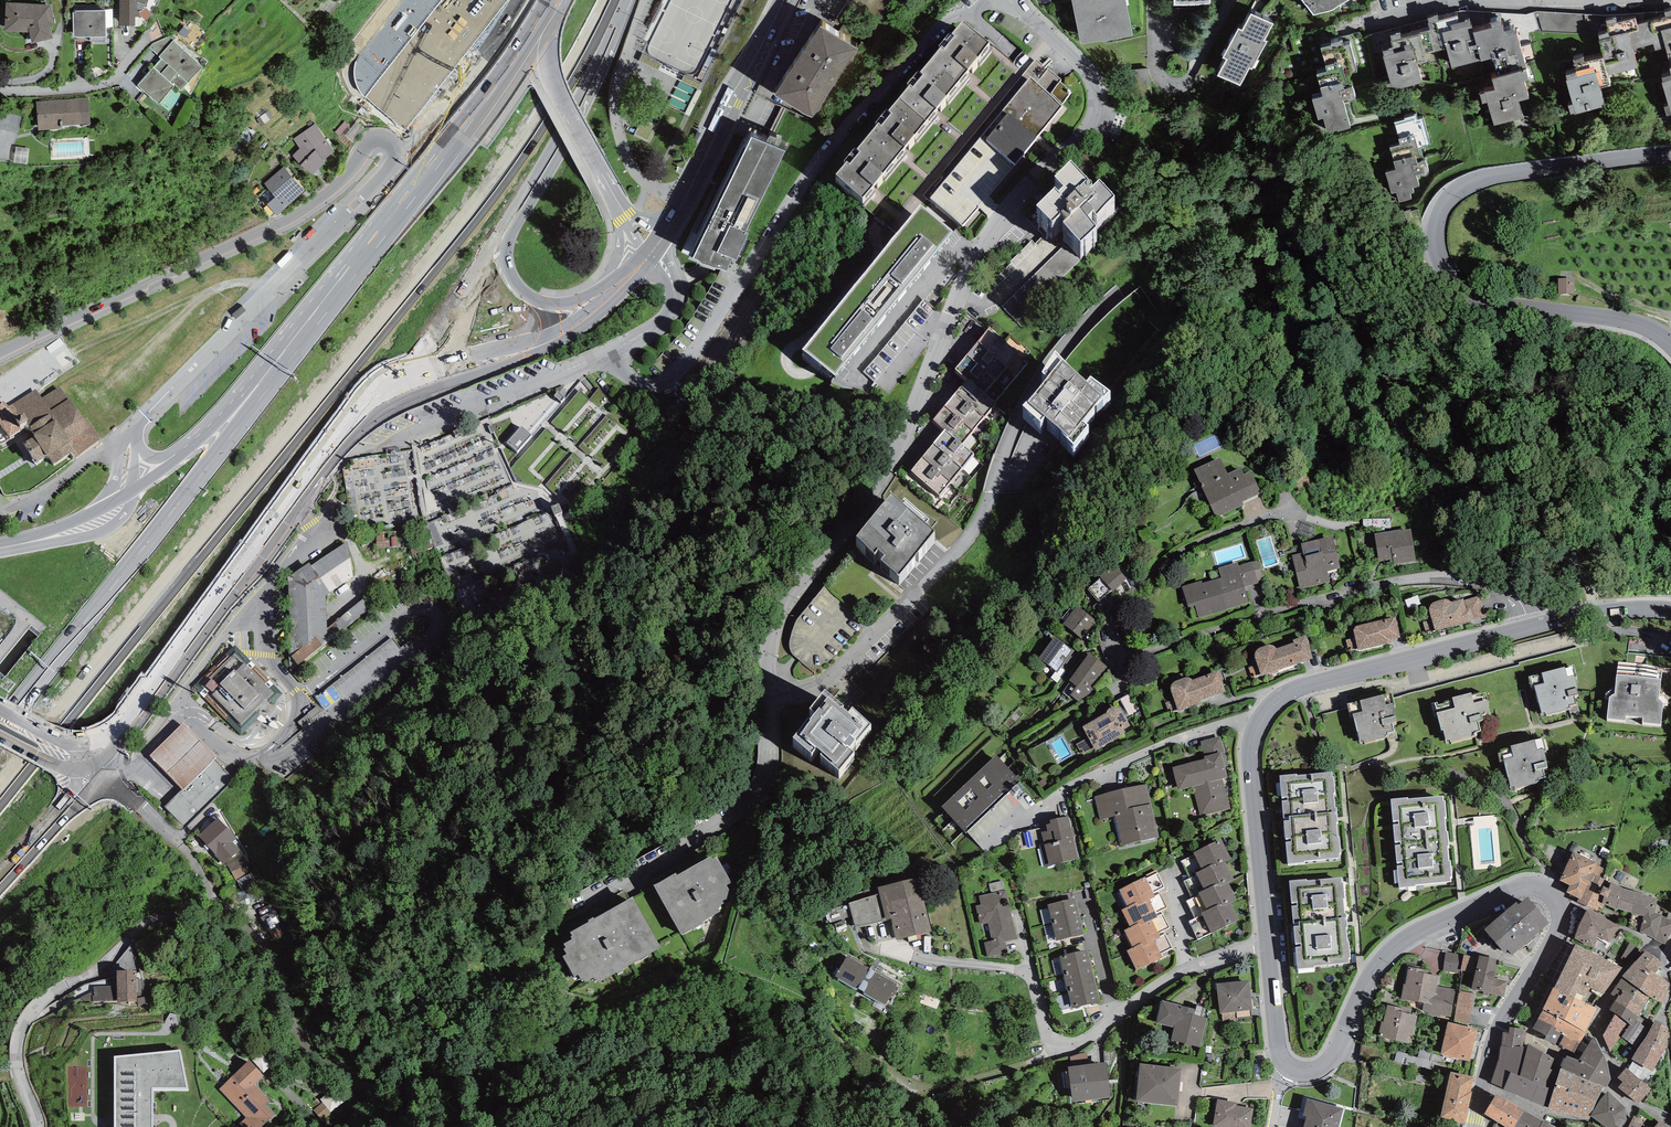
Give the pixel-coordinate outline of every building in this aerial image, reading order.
[(119,26),(135,26),(135,17),(142,17),(145,21),(152,15),(145,7),(148,0),(119,0),(119,26)] [(359,55),(355,62),(353,69),(353,83),(357,91),(362,97),(404,130),(508,0),(402,0),(359,55)] [(1080,45),(1132,36),(1126,0),(1071,0),(1080,45)] [(1314,15),(1332,10),(1349,0),(1302,0),(1314,15)] [(50,4),(6,2),(5,32),(29,32),(32,44),(53,38),(50,25),(55,24),(50,4)] [(105,11),(73,11),(73,37),(106,37),(105,11)] [(1633,49),(1653,44),(1655,51),(1666,48),(1670,67),(1670,12),(1665,13),(1666,17),(1637,25),(1639,31),(1628,34),(1633,49)] [(1227,60),(1218,77),(1240,86),(1249,68),(1252,69),(1267,42),(1265,41),(1273,24),(1251,14),(1242,31),(1238,29),(1223,58),(1227,60)] [(1419,34),(1426,54),(1446,48),(1452,68),(1481,60),(1473,33),(1471,29),(1472,28),(1472,25),(1470,26),(1469,21),(1460,23),(1458,16),(1439,21),(1437,16),(1427,19),(1428,23),(1427,24),(1429,30),(1419,33),(1419,34)] [(1603,58),(1607,76),(1638,68),(1633,49),(1628,34),(1639,31),(1637,25),(1635,18),(1617,23),(1616,19),(1606,21),(1607,26),(1606,26),(1608,33),(1599,36),(1600,41),(1599,41),(1604,58),(1603,58)] [(941,47),(931,59),(959,80),(989,42),(963,21),(953,34),(949,31),(938,45),(941,47)] [(1492,28),(1473,33),(1481,60),(1481,62),(1493,58),(1498,77),(1521,71),(1521,70),(1526,69),(1516,34),(1515,34),(1514,29),(1504,32),(1502,25),(1501,26),(1500,21),(1491,24),(1492,28)] [(821,26),(774,96),(811,119),(859,49),(821,26)] [(1383,57),(1393,91),(1422,83),(1417,65),(1428,62),(1426,54),(1419,34),(1401,39),(1400,33),(1390,36),(1391,41),(1390,41),(1393,49),(1383,52),(1384,56),(1383,57)] [(149,48),(160,56),(173,41),(177,37),(174,35),(152,44),(149,48)] [(200,63),(173,41),(160,56),(159,57),(162,59),(138,86),(159,104),(174,85),(181,91),(189,84),(188,83),(202,67),(199,64),(200,63)] [(1344,75),(1357,72),(1349,44),(1344,45),(1343,41),(1331,44),(1331,45),(1320,48),(1326,66),(1325,67),(1326,72),(1316,75),(1321,88),(1320,89),(1322,97),(1312,99),(1318,120),(1323,119),(1327,133),(1338,131),(1338,132),(1350,128),(1343,101),(1348,100),(1348,101),(1350,102),(1351,102),(1352,102),(1354,101),(1355,100),(1355,99),(1355,97),(1352,88),(1349,88),(1344,75)] [(1575,113),(1576,114),(1605,106),(1600,88),(1610,86),(1607,76),(1603,58),(1583,64),(1582,59),(1574,61),(1575,65),(1574,66),(1576,73),(1566,76),(1567,81),(1566,81),(1573,105),(1568,106),(1571,114),(1575,113)] [(910,84),(899,98),(926,121),(959,80),(931,59),(920,72),(918,70),(908,82),(910,84)] [(1061,80),(1036,59),(1022,75),(1028,80),(1003,110),(1007,114),(986,139),(1016,164),(1037,138),(1036,137),(1062,106),(1061,104),(1071,92),(1059,82),(1061,80)] [(1494,126),(1524,119),(1518,102),(1529,99),(1524,82),(1529,80),(1526,71),(1521,73),(1521,71),(1498,77),(1492,79),(1495,90),(1484,92),(1484,93),(1479,95),(1482,104),(1487,103),(1494,126)] [(1663,79),(1664,83),(1662,83),(1669,106),(1664,108),(1667,117),(1670,115),(1670,77),(1663,79)] [(89,97),(36,101),(38,130),(61,129),(61,126),(91,124),(89,97)] [(878,123),(868,135),(895,158),(926,121),(899,98),(888,110),(886,109),(875,121),(878,123)] [(1007,114),(1003,110),(930,198),(963,226),(1016,164),(986,139),(1007,114)] [(1424,147),(1431,145),(1423,118),(1418,120),(1416,115),(1404,119),(1405,120),(1394,123),(1399,139),(1398,139),(1400,145),(1390,148),(1394,162),(1393,162),(1395,170),(1385,173),(1391,194),(1396,193),(1399,203),(1411,199),(1410,195),(1414,193),(1413,189),(1420,187),(1417,176),(1421,174),(1422,176),(1423,176),(1424,177),(1426,177),(1428,176),(1428,175),(1429,173),(1429,171),(1426,160),(1422,161),(1418,150),(1424,149),(1424,147)] [(349,116),(335,130),(348,143),(362,130),(349,116)] [(315,123),(293,139),(299,148),(293,155),(300,165),(313,175),(325,164),(323,160),(335,152),(315,123)] [(895,158),(868,135),(856,149),(854,148),(844,160),(846,162),(835,174),(862,197),(895,158)] [(784,152),(751,137),(693,260),(714,270),(715,267),(725,272),(731,258),(736,261),(749,233),(747,232),(784,152)] [(1071,160),(1055,176),(1064,185),(1059,190),(1055,186),(1036,204),(1052,220),(1062,211),(1068,217),(1063,221),(1081,240),(1097,225),(1087,215),(1093,210),(1096,214),(1116,196),(1099,179),(1093,184),(1071,160)] [(305,191),(284,167),(264,184),(275,197),(267,204),(277,216),(305,191)] [(953,231),(920,205),(802,349),(835,375),(953,231)] [(1034,260),(1043,251),(1035,243),(1042,236),(1037,232),(1021,248),(1034,260)] [(1575,294),(1575,279),(1558,279),(1559,294),(1575,294)] [(989,329),(978,341),(1017,376),(1028,364),(989,329)] [(1006,389),(1017,376),(978,341),(966,355),(1006,389)] [(1086,381),(1055,351),(1042,371),(1048,376),(1023,404),(1041,421),(1045,415),(1063,431),(1061,433),(1073,444),(1088,425),(1082,421),(1096,404),(1098,405),(1111,391),(1090,376),(1086,381)] [(1006,389),(966,355),(955,369),(967,379),(995,402),(1006,389)] [(984,416),(995,402),(967,379),(956,391),(984,416)] [(3,443),(7,441),(11,438),(10,436),(22,428),(20,424),(26,420),(35,435),(23,443),(36,462),(48,454),(53,464),(71,453),(74,458),(100,438),(88,418),(85,420),(60,386),(42,397),(36,389),(9,406),(3,401),(0,404),(0,444),(3,443)] [(973,431),(984,416),(956,391),(945,405),(973,431)] [(963,444),(973,431),(945,405),(933,419),(945,429),(963,444)] [(531,436),(521,428),(507,444),(516,452),(531,436)] [(973,453),(963,444),(945,429),(933,443),(962,468),(973,453)] [(951,482),(962,468),(933,443),(922,457),(951,482)] [(940,495),(951,482),(922,457),(911,470),(940,495)] [(1220,457),(1194,469),(1216,518),(1244,506),(1242,502),(1261,494),(1251,472),(1244,475),(1241,468),(1228,474),(1220,457)] [(902,502),(892,493),(856,536),(875,552),(878,549),(884,554),(880,559),(898,574),(935,531),(925,523),(929,519),(905,499),(902,502)] [(1416,561),(1411,529),(1401,530),(1401,529),(1374,533),(1378,561),(1390,559),(1391,565),(1416,561)] [(1264,563),(1279,560),(1272,534),(1258,537),(1264,563)] [(1333,536),(1301,543),(1303,553),(1292,555),(1299,589),(1330,582),(1327,571),(1340,568),(1333,536)] [(354,577),(347,541),(311,565),(309,562),(288,577),(289,655),(299,666),(327,643),(327,628),(326,595),(354,577)] [(1238,566),(1237,562),(1219,568),(1221,577),(1203,583),(1202,580),(1182,586),(1188,607),(1195,605),(1198,618),(1249,603),(1245,587),(1264,581),(1257,560),(1238,566)] [(1114,564),(1100,576),(1113,591),(1127,579),(1114,564)] [(1434,628),(1436,631),(1486,617),(1480,595),(1464,600),(1463,598),(1451,602),(1448,600),(1447,599),(1444,599),(1433,602),(1431,603),(1430,606),(1429,608),(1429,610),(1432,619),(1423,622),(1426,630),(1434,628)] [(364,598),(327,628),(327,643),(371,607),(364,598)] [(1097,622),(1077,606),(1063,624),(1083,639),(1097,622)] [(1395,617),(1385,619),(1390,640),(1392,639),(1401,637),(1395,617)] [(1393,641),(1392,639),(1390,640),(1385,619),(1358,625),(1356,626),(1353,630),(1355,637),(1346,640),(1348,650),(1357,648),(1358,651),(1393,641)] [(1293,640),(1294,642),(1301,663),(1313,659),(1309,645),(1305,636),(1293,640)] [(1074,651),(1055,637),(1039,658),(1057,672),(1074,651)] [(1301,663),(1294,642),(1276,648),(1275,647),(1274,646),(1273,645),(1271,644),(1268,644),(1260,647),(1258,648),(1257,650),(1255,652),(1255,655),(1255,657),(1257,664),(1248,667),(1252,678),(1261,675),(1261,676),(1301,663)] [(235,646),(194,685),(199,690),(197,692),(240,735),(282,695),(235,646)] [(1108,667),(1089,653),(1068,680),(1077,686),(1070,695),(1084,706),(1096,691),(1092,688),(1108,667)] [(1618,662),(1615,694),(1613,694),(1609,697),(1607,719),(1625,720),(1625,716),(1643,717),(1642,722),(1661,725),(1663,704),(1668,705),(1670,676),(1670,669),(1618,662)] [(1535,675),(1528,676),(1531,686),(1534,685),(1541,713),(1545,712),(1546,715),(1568,709),(1568,708),(1570,707),(1570,705),(1576,703),(1574,695),(1578,694),(1577,689),(1575,677),(1577,677),(1574,665),(1565,667),(1542,672),(1543,676),(1535,677),(1535,675)] [(1226,691),(1218,671),(1193,680),(1192,679),(1189,677),(1187,677),(1175,681),(1172,684),(1171,686),(1170,688),(1174,699),(1166,702),(1169,712),(1177,709),(1178,711),(1202,703),(1201,700),(1226,691)] [(844,705),(825,689),(809,708),(815,713),(810,719),(809,718),(792,737),(811,753),(817,747),(822,751),(820,754),(839,770),(854,751),(849,748),(871,722),(853,707),(848,712),(842,707),(844,705)] [(1383,694),(1360,700),(1348,703),(1350,716),(1353,715),(1359,741),(1364,740),(1364,743),(1387,737),(1388,741),(1398,738),(1395,729),(1394,730),(1392,722),(1397,721),(1395,716),(1396,716),(1393,706),(1396,705),(1392,692),(1383,694)] [(1437,702),(1432,703),(1435,715),(1437,714),(1442,729),(1443,729),(1446,740),(1450,739),(1451,743),(1478,736),(1477,732),(1481,731),(1479,721),(1484,720),(1482,714),(1490,713),(1484,692),(1472,696),(1471,693),(1453,697),(1453,700),(1438,704),(1437,702)] [(1107,713),(1083,726),(1088,738),(1076,743),(1082,755),(1094,748),(1096,751),(1125,732),(1124,729),(1130,726),(1121,710),(1118,708),(1116,706),(1113,707),(1110,708),(1108,709),(1107,711),(1107,713)] [(183,723),(150,756),(183,790),(216,757),(183,723)] [(1200,741),(1204,756),(1221,752),(1225,767),(1228,766),(1220,736),(1200,741)] [(1503,752),(1498,753),(1500,761),(1504,760),(1511,787),(1514,786),(1514,789),(1537,783),(1537,781),(1540,781),(1539,779),(1546,777),(1543,769),(1548,768),(1546,762),(1547,762),(1544,751),(1547,750),(1543,737),(1511,746),(1511,748),(1503,751),(1503,752)] [(1205,759),(1172,767),(1178,790),(1193,786),(1200,816),(1230,808),(1223,778),(1228,777),(1225,767),(1221,752),(1204,756),(1205,759)] [(1019,782),(997,755),(942,807),(966,834),(1019,782)] [(238,777),(216,757),(183,790),(164,806),(186,828),(238,777)] [(1297,773),(1280,775),(1288,863),(1304,863),(1304,861),(1340,858),(1339,852),(1340,852),(1339,836),(1338,836),(1336,822),(1338,822),(1336,807),(1335,807),(1333,793),(1335,792),(1334,776),(1332,776),(1332,772),(1297,775),(1297,773)] [(1147,784),(1094,796),(1100,819),(1115,816),(1122,846),(1159,837),(1147,784)] [(1408,798),(1391,799),(1399,888),(1416,887),(1416,885),(1451,882),(1450,876),(1452,877),(1451,860),(1449,861),(1447,846),(1449,846),(1448,831),(1446,831),(1445,817),(1446,817),(1445,800),(1443,800),(1443,796),(1408,799),(1408,798)] [(1068,816),(1050,820),(1051,824),(1046,825),(1048,830),(1042,832),(1049,865),(1078,859),(1068,816)] [(237,839),(217,818),(198,836),(216,855),(215,856),(223,865),(240,849),(233,842),(237,839)] [(1221,839),(1194,852),(1203,870),(1215,863),(1217,866),(1225,862),(1231,859),(1221,839)] [(1597,863),(1573,852),(1559,880),(1570,885),(1566,892),(1579,898),(1581,900),(1594,874),(1592,873),(1597,863)] [(252,872),(243,855),(227,863),(235,880),(236,879),(252,872)] [(731,883),(716,857),(712,859),(710,857),(677,875),(676,873),(653,885),(681,935),(704,923),(703,921),(721,911),(718,907),(724,904),(722,900),(726,899),(729,889),(727,886),(731,883)] [(1234,879),(1225,862),(1217,866),(1215,863),(1203,870),(1196,873),(1204,890),(1219,883),(1220,886),(1228,882),(1234,879)] [(258,885),(252,872),(236,879),(243,892),(258,885)] [(1607,881),(1594,874),(1581,900),(1579,898),(1577,902),(1587,906),(1597,911),(1599,907),(1602,909),(1605,904),(1602,903),(1604,896),(1607,898),(1611,890),(1609,888),(1603,886),(1607,881)] [(1145,876),(1119,890),(1128,907),(1139,901),(1140,903),(1148,899),(1155,896),(1145,876)] [(919,877),(878,887),(879,893),(886,920),(891,919),(896,940),(932,931),(919,877)] [(1307,879),(1290,880),(1298,969),(1315,969),(1314,966),(1350,963),(1349,958),(1351,958),(1349,942),(1348,942),(1346,927),(1348,927),(1346,912),(1345,913),(1343,898),(1345,898),(1344,882),(1342,881),(1342,877),(1307,881),(1307,879)] [(1237,900),(1228,882),(1220,886),(1219,883),(1204,890),(1198,893),(1207,910),(1222,903),(1223,906),(1231,903),(1237,900)] [(1611,882),(1609,888),(1611,890),(1607,898),(1604,896),(1602,903),(1605,904),(1616,909),(1617,908),(1631,912),(1631,914),(1643,915),(1640,932),(1654,938),(1654,940),(1665,944),(1670,933),(1670,920),(1661,916),(1662,914),(1655,913),(1657,899),(1622,888),(1611,882)] [(1017,939),(1006,890),(979,896),(981,905),(976,906),(980,924),(988,923),(992,941),(1004,938),(1005,941),(1017,939)] [(886,920),(879,893),(849,903),(855,927),(886,920)] [(661,948),(632,897),(594,919),(593,917),(588,920),(589,921),(570,932),(572,936),(571,937),(572,939),(564,944),(566,948),(564,949),(567,954),(563,957),(574,977),(578,974),(581,979),(583,978),(585,982),(593,978),(595,980),(596,979),(598,982),(661,948)] [(1516,902),(1483,929),(1503,953),(1507,949),(1512,955),(1525,944),(1526,945),(1536,937),(1534,935),(1549,923),(1527,897),(1518,904),(1516,902)] [(1048,904),(1052,922),(1080,915),(1076,898),(1048,904)] [(1157,917),(1148,899),(1140,903),(1139,901),(1128,907),(1121,910),(1129,927),(1142,920),(1144,923),(1152,920),(1157,917)] [(1239,919),(1231,903),(1223,906),(1222,903),(1207,910),(1201,913),(1211,933),(1239,919)] [(1620,926),(1587,909),(1580,922),(1574,939),(1594,948),(1597,937),(1609,942),(1620,926)] [(269,911),(263,914),(268,925),(274,921),(269,911)] [(1084,934),(1080,915),(1052,922),(1056,941),(1084,934)] [(1160,937),(1152,920),(1144,923),(1142,920),(1129,927),(1123,930),(1132,947),(1145,940),(1147,944),(1154,940),(1160,937)] [(1008,953),(1005,941),(1004,938),(992,941),(984,943),(988,957),(1008,953)] [(1163,957),(1154,940),(1147,944),(1145,940),(1132,947),(1126,950),(1136,970),(1163,957)] [(1583,1001),(1591,988),(1608,961),(1575,944),(1554,988),(1583,1001)] [(1059,956),(1064,975),(1092,968),(1088,949),(1059,956)] [(1663,964),(1645,951),(1622,977),(1638,990),(1649,996),(1663,1003),(1669,983),(1655,973),(1663,964)] [(1461,969),(1464,955),(1445,952),(1443,971),(1460,973),(1461,969)] [(1475,973),(1478,957),(1464,954),(1464,955),(1461,969),(1475,973)] [(1498,960),(1479,955),(1478,957),(1475,973),(1471,989),(1483,991),(1483,994),(1489,996),(1489,993),(1504,997),(1508,981),(1494,978),(1498,960)] [(897,985),(847,956),(836,976),(885,1004),(890,997),(892,998),(898,988),(896,987),(897,985)] [(1625,968),(1608,961),(1591,988),(1605,996),(1625,968)] [(1429,971),(1408,967),(1405,984),(1403,984),(1401,999),(1423,1003),(1422,1010),(1432,1016),(1441,1017),(1441,1015),(1451,1017),(1456,989),(1437,987),(1440,976),(1428,974),(1429,971)] [(1096,984),(1092,968),(1064,975),(1068,991),(1096,984)] [(136,970),(117,971),(117,986),(94,987),(94,991),(94,996),(93,996),(93,1001),(117,1000),(117,1003),(137,1002),(136,970)] [(1638,990),(1622,977),(1611,994),(1618,998),(1609,1010),(1621,1017),(1638,990)] [(1252,1010),(1249,980),(1216,984),(1220,1013),(1252,1010)] [(1100,1002),(1096,984),(1068,991),(1072,1008),(1100,1002)] [(1554,988),(1553,987),(1542,1010),(1584,1032),(1597,1008),(1583,1001),(1554,988)] [(1649,996),(1638,990),(1621,1017),(1630,1024),(1633,1026),(1638,1016),(1649,996)] [(94,996),(94,991),(79,998),(92,1004),(93,1001),(93,996),(94,996)] [(1474,994),(1459,991),(1454,1020),(1468,1023),(1474,994)] [(1195,1009),(1162,1001),(1156,1023),(1174,1027),(1171,1040),(1200,1047),(1207,1018),(1194,1015),(1195,1009)] [(1407,1009),(1387,1005),(1383,1022),(1381,1021),(1378,1037),(1407,1044),(1409,1035),(1413,1036),(1418,1016),(1406,1013),(1407,1009)] [(1584,1032),(1542,1010),(1533,1028),(1546,1036),(1544,1039),(1555,1045),(1555,1043),(1559,1045),(1575,1053),(1586,1033),(1584,1032)] [(1630,1024),(1615,1014),(1603,1035),(1610,1052),(1621,1036),(1630,1024)] [(1650,1023),(1638,1016),(1633,1026),(1630,1024),(1621,1036),(1635,1046),(1650,1023)] [(1668,1028),(1655,1020),(1632,1059),(1653,1071),(1667,1048),(1668,1028)] [(1477,1029),(1448,1022),(1440,1054),(1470,1061),(1477,1029)] [(1526,1030),(1509,1027),(1509,1032),(1503,1031),(1501,1046),(1513,1047),(1513,1046),(1524,1047),(1526,1030)] [(1596,1038),(1593,1037),(1579,1060),(1567,1056),(1561,1068),(1578,1075),(1577,1076),(1597,1085),(1598,1083),(1604,1086),(1606,1088),(1611,1080),(1604,1055),(1596,1038)] [(1554,1059),(1528,1044),(1527,1048),(1523,1062),(1520,1076),(1554,1090),(1559,1073),(1550,1069),(1554,1059)] [(1501,1046),(1499,1058),(1523,1062),(1527,1048),(1524,1047),(1513,1046),(1513,1047),(1501,1046)] [(114,1056),(114,1126),(154,1126),(153,1090),(188,1089),(181,1050),(114,1056)] [(1070,1057),(1071,1067),(1089,1065),(1087,1053),(1080,1053),(1070,1057)] [(1499,1058),(1496,1068),(1511,1072),(1520,1076),(1523,1062),(1499,1058)] [(249,1060),(219,1089),(246,1117),(239,1123),(243,1126),(260,1126),(275,1114),(266,1104),(270,1101),(254,1084),(264,1076),(249,1060)] [(1071,1067),(1068,1067),(1072,1102),(1111,1097),(1107,1062),(1089,1065),(1071,1067)] [(1181,1068),(1140,1064),(1136,1101),(1177,1106),(1181,1068)] [(1626,1067),(1618,1078),(1623,1082),(1618,1087),(1638,1104),(1651,1089),(1626,1067)] [(1491,1083),(1503,1089),(1511,1072),(1496,1068),(1491,1083)] [(1588,1119),(1604,1086),(1598,1083),(1597,1085),(1577,1076),(1578,1075),(1561,1068),(1559,1073),(1554,1090),(1548,1108),(1588,1119)] [(1474,1077),(1451,1072),(1440,1118),(1465,1124),(1467,1116),(1472,1092),(1470,1091),(1474,1077)] [(1548,1108),(1554,1090),(1520,1076),(1511,1072),(1503,1089),(1531,1101),(1548,1108)] [(1608,1091),(1600,1100),(1594,1109),(1590,1116),(1606,1126),(1622,1126),(1627,1120),(1626,1108),(1608,1091)] [(1495,1094),(1484,1114),(1491,1118),(1506,1126),(1514,1126),(1523,1110),(1495,1094)] [(1217,1099),(1213,1126),(1250,1126),(1254,1108),(1236,1105),(1237,1102),(1217,1099)] [(1308,1099),(1303,1115),(1306,1116),(1304,1126),(1339,1126),(1344,1109),(1308,1099)] [(1523,1110),(1514,1126),(1540,1126),(1543,1121),(1523,1110)] [(1660,1121),(1655,1126),(1641,1115),(1638,1120),(1634,1115),(1629,1126),(1666,1126),(1660,1121)]
